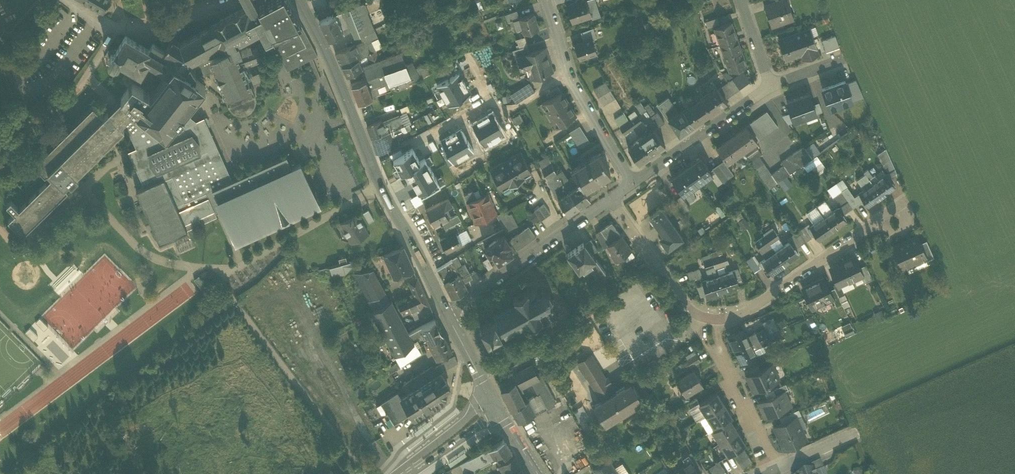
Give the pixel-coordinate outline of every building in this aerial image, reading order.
[(40,10),(48,0),(36,0),(33,4),(40,10)] [(103,9),(108,0),(87,0),(103,9)] [(258,6),(250,10),(248,5),(208,26),(209,26),(180,42),(172,37),(165,49),(153,43),(149,49),(140,66),(144,68),(148,61),(168,73),(150,95),(137,111),(166,135),(185,112),(186,110),(188,107),(205,86),(194,77),(196,76),(196,74),(196,71),(195,69),(194,68),(192,65),(200,61),(210,56),(247,36),(260,29),(263,34),(259,36),(261,41),(265,38),(272,35),(288,29),(289,31),(292,30),(291,28),(301,24),(288,0),(269,0),(258,6)] [(248,5),(250,10),(258,6),(254,0),(245,0),(248,5)] [(591,16),(586,0),(582,0),(566,5),(572,23),(591,16)] [(591,16),(592,18),(599,16),(594,0),(586,0),(591,16)] [(771,27),(794,19),(787,0),(780,0),(764,6),(771,27)] [(351,30),(355,38),(360,35),(374,29),(366,12),(368,11),(365,3),(366,3),(365,2),(364,2),(343,11),(351,30)] [(505,15),(508,22),(513,20),(519,18),(517,10),(505,15)] [(343,11),(335,14),(343,32),(344,34),(351,30),(343,11)] [(519,18),(523,29),(524,33),(539,29),(534,13),(519,18)] [(329,39),(343,32),(335,14),(319,21),(329,39)] [(705,21),(708,28),(719,24),(717,17),(705,21)] [(517,31),(523,29),(519,18),(513,20),(517,31)] [(652,29),(649,22),(640,26),(642,32),(652,29)] [(714,28),(720,45),(737,39),(731,22),(714,28)] [(289,31),(292,38),(305,31),(301,24),(291,28),(292,30),(289,31)] [(816,27),(810,29),(812,36),(818,34),(816,27)] [(581,32),(584,41),(592,38),(592,39),(596,37),(593,28),(581,32)] [(360,35),(361,38),(363,43),(370,40),(370,39),(374,37),(375,38),(378,37),(374,29),(360,35)] [(778,39),(785,59),(807,52),(809,58),(818,54),(816,48),(817,48),(812,36),(810,29),(778,39)] [(275,46),(287,69),(317,54),(305,31),(292,38),(275,46)] [(125,35),(117,49),(115,53),(111,54),(109,57),(110,61),(114,63),(117,62),(118,60),(122,63),(137,71),(140,66),(149,49),(125,35)] [(822,40),(826,51),(839,47),(835,35),(822,40)] [(247,36),(210,56),(215,67),(226,93),(250,83),(247,78),(241,62),(260,56),(256,45),(252,47),(250,41),(249,42),(247,36)] [(370,40),(363,43),(362,44),(367,55),(376,50),(380,48),(375,38),(374,37),(370,39),(370,40)] [(517,39),(519,48),(528,45),(525,37),(517,39)] [(366,55),(367,55),(362,44),(363,43),(361,38),(360,38),(361,41),(354,44),(361,58),(366,55)] [(574,44),(579,59),(597,53),(592,39),(592,38),(584,41),(574,44)] [(743,57),(737,39),(720,45),(726,63),(743,57)] [(494,53),(488,42),(478,48),(484,58),(494,53)] [(389,46),(393,54),(400,52),(396,43),(391,45),(389,46)] [(341,66),(342,66),(358,59),(361,58),(354,44),(335,53),(341,66)] [(512,50),(515,58),(520,57),(519,56),(530,53),(528,45),(519,48),(512,50)] [(121,65),(122,63),(118,60),(117,62),(114,63),(110,61),(109,57),(111,54),(115,53),(117,49),(115,48),(108,50),(104,56),(106,63),(113,68),(121,65)] [(531,64),(535,76),(552,71),(545,48),(530,53),(519,56),(520,57),(522,64),(521,64),(522,68),(524,68),(524,67),(531,64)] [(378,55),(376,50),(367,55),(366,55),(370,62),(384,57),(382,54),(378,55)] [(390,85),(411,77),(406,64),(401,51),(400,52),(393,54),(384,57),(370,62),(361,65),(361,67),(365,78),(366,78),(384,72),(389,85),(390,85)] [(419,74),(421,79),(444,66),(438,55),(415,66),(418,72),(419,74)] [(205,73),(215,67),(210,56),(200,61),(205,73)] [(746,66),(743,57),(726,63),(730,72),(746,66)] [(361,65),(358,59),(342,66),(347,75),(361,67),(361,65)] [(454,60),(444,66),(447,71),(457,65),(454,60)] [(413,62),(406,64),(411,77),(413,76),(419,74),(418,72),(415,66),(413,62)] [(465,65),(461,68),(466,78),(471,75),(465,65)] [(251,83),(251,84),(269,78),(266,71),(247,78),(250,83),(251,83)] [(732,79),(734,78),(726,71),(722,73),(727,82),(732,79)] [(743,71),(738,75),(745,85),(750,81),(743,71)] [(366,78),(373,96),(391,89),(390,85),(389,85),(384,72),(366,78)] [(437,85),(443,95),(465,83),(459,73),(437,85)] [(739,89),(745,85),(738,75),(734,78),(732,79),(739,89)] [(351,83),(358,101),(373,96),(366,78),(365,78),(351,83)] [(735,92),(739,89),(732,79),(727,82),(735,92)] [(846,83),(850,96),(861,93),(855,80),(846,83)] [(822,89),(829,107),(851,99),(850,96),(846,83),(845,81),(822,89)] [(136,110),(137,111),(150,95),(148,94),(149,92),(132,82),(120,98),(121,98),(134,111),(136,110)] [(594,89),(603,105),(615,97),(606,82),(594,89)] [(730,96),(735,92),(727,82),(723,86),(730,96)] [(251,83),(250,83),(226,93),(224,93),(230,105),(232,108),(236,110),(240,111),(243,111),(246,110),(249,109),(252,106),(255,102),(255,98),(255,94),(251,84),(251,83)] [(471,93),(465,83),(443,95),(449,106),(471,93)] [(512,96),(516,103),(535,91),(531,84),(512,96)] [(725,99),(730,96),(723,86),(718,89),(725,99)] [(546,94),(549,99),(561,92),(558,87),(546,94)] [(717,88),(706,96),(715,109),(726,102),(725,99),(718,89),(717,88)] [(543,103),(558,127),(576,116),(561,92),(549,99),(543,103)] [(809,94),(798,98),(805,118),(816,114),(813,105),(809,94)] [(715,110),(715,109),(706,96),(695,103),(705,117),(715,110)] [(64,186),(69,182),(76,175),(123,128),(124,127),(121,124),(134,111),(121,98),(102,116),(46,173),(47,173),(51,177),(19,209),(11,200),(6,204),(15,213),(8,220),(22,234),(68,190),(64,186)] [(678,112),(668,98),(658,105),(668,119),(678,112)] [(794,122),(805,118),(798,98),(787,102),(791,113),(794,122)] [(851,99),(829,107),(829,109),(852,101),(851,99)] [(634,103),(641,113),(646,109),(639,100),(634,103)] [(813,105),(816,114),(822,112),(819,102),(813,105)] [(475,109),(472,103),(462,109),(465,115),(475,109)] [(556,127),(558,127),(543,103),(542,103),(556,127)] [(644,106),(651,116),(655,113),(648,103),(644,106)] [(694,125),(705,117),(695,103),(684,111),(694,125)] [(45,175),(47,173),(46,173),(102,116),(93,106),(34,164),(45,175)] [(668,119),(679,135),(694,125),(684,111),(683,109),(678,112),(668,119)] [(134,111),(121,124),(124,127),(123,128),(130,134),(136,148),(129,151),(145,186),(163,178),(164,178),(173,174),(212,157),(196,121),(185,112),(166,135),(137,111),(136,110),(134,111)] [(631,120),(638,115),(635,110),(628,115),(631,120)] [(746,126),(751,133),(753,132),(772,118),(767,111),(746,126)] [(434,120),(430,112),(424,115),(428,123),(434,120)] [(482,118),(495,140),(505,134),(504,130),(493,112),(482,118)] [(651,116),(658,126),(664,122),(657,112),(655,113),(651,116)] [(407,113),(401,116),(404,125),(411,122),(407,113)] [(614,119),(620,128),(629,122),(623,113),(614,119)] [(788,124),(794,122),(791,113),(782,116),(788,124)] [(519,114),(511,118),(515,125),(523,122),(519,114)] [(816,114),(805,118),(807,123),(818,120),(816,114)] [(631,120),(629,122),(633,128),(642,121),(638,115),(631,120)] [(367,126),(372,138),(390,130),(404,125),(401,116),(383,123),(382,120),(367,126)] [(204,118),(196,121),(212,157),(224,183),(232,179),(204,118)] [(495,140),(482,118),(472,124),(477,133),(483,143),(485,146),(495,140)] [(753,132),(759,140),(778,127),(772,118),(753,132)] [(646,127),(642,121),(633,128),(637,133),(646,127)] [(624,134),(633,128),(629,122),(620,128),(624,134)] [(390,130),(392,135),(395,134),(406,130),(404,125),(390,130)] [(569,132),(579,148),(589,141),(579,126),(569,132)] [(746,126),(731,136),(742,152),(754,144),(757,141),(751,133),(746,126)] [(504,130),(505,134),(510,140),(514,137),(509,127),(504,130)] [(637,137),(639,136),(637,133),(633,128),(624,134),(630,142),(637,137)] [(855,128),(847,133),(851,139),(859,133),(855,128)] [(451,135),(463,157),(474,151),(473,149),(467,139),(461,129),(451,135)] [(645,132),(639,136),(652,154),(665,145),(654,129),(647,134),(645,132)] [(392,135),(390,130),(372,138),(376,152),(386,148),(390,147),(387,137),(392,135)] [(483,143),(477,133),(472,136),(478,146),(483,143)] [(400,144),(395,134),(392,135),(387,137),(390,147),(391,149),(400,144)] [(463,157),(451,135),(440,141),(446,150),(452,161),(453,163),(463,157)] [(478,146),(472,136),(467,139),(473,149),(478,146)] [(639,163),(652,154),(639,136),(637,137),(639,140),(628,148),(639,163)] [(727,162),(742,152),(731,136),(716,147),(727,162)] [(432,139),(428,142),(433,151),(438,149),(432,139)] [(813,142),(805,148),(812,158),(817,155),(821,152),(813,142)] [(742,152),(768,189),(779,181),(786,176),(792,172),(802,165),(812,158),(805,148),(803,146),(780,162),(783,166),(771,174),(759,156),(761,154),(754,144),(742,152)] [(401,148),(389,155),(392,159),(403,153),(401,148)] [(412,148),(393,159),(400,173),(406,169),(421,196),(440,185),(425,158),(419,161),(412,148)] [(889,172),(889,173),(895,169),(885,148),(878,154),(884,163),(883,163),(889,172)] [(452,161),(446,150),(441,153),(447,164),(452,161)] [(491,169),(502,189),(509,185),(510,186),(525,177),(524,176),(531,172),(520,152),(491,169)] [(572,170),(580,182),(585,190),(610,174),(597,153),(572,170)] [(212,189),(218,201),(292,167),(291,165),(287,155),(232,179),(224,183),(212,188),(212,189)] [(538,161),(542,168),(551,162),(547,155),(538,161)] [(812,158),(802,165),(806,171),(807,172),(812,169),(821,162),(817,155),(812,158)] [(224,183),(212,157),(173,174),(184,200),(206,191),(206,192),(208,197),(209,197),(214,210),(221,207),(218,201),(212,189),(212,188),(224,183)] [(746,164),(741,157),(737,161),(741,167),(746,164)] [(701,158),(686,168),(697,183),(703,178),(704,180),(712,174),(701,158)] [(724,161),(718,165),(728,178),(733,174),(724,161)] [(528,165),(536,181),(541,178),(533,162),(528,165)] [(551,177),(556,173),(551,162),(542,168),(548,179),(551,177)] [(826,169),(821,162),(812,169),(817,176),(826,169)] [(300,164),(292,167),(218,201),(221,207),(222,210),(236,242),(319,206),(300,164)] [(722,182),(728,178),(718,165),(713,169),(715,172),(722,182)] [(802,165),(792,172),(797,178),(806,171),(802,165)] [(690,187),(697,183),(686,168),(672,179),(683,195),(691,189),(690,187)] [(561,169),(556,173),(568,191),(569,190),(574,187),(561,169)] [(875,174),(878,180),(886,174),(882,169),(875,174)] [(889,172),(886,174),(892,182),(895,180),(891,176),(896,172),(895,169),(889,173),(889,172)] [(865,173),(873,184),(881,196),(895,187),(892,182),(886,174),(878,180),(875,174),(872,176),(868,170),(864,172),(865,173)] [(722,182),(715,172),(710,176),(717,185),(722,182)] [(568,214),(579,206),(569,190),(568,191),(556,173),(551,177),(548,179),(558,199),(558,198),(568,214)] [(873,184),(865,173),(856,179),(864,190),(873,184)] [(164,178),(175,205),(184,200),(173,174),(164,178)] [(407,174),(398,179),(403,188),(412,183),(407,174)] [(78,177),(76,175),(69,182),(71,184),(78,177)] [(793,185),(786,176),(779,181),(785,190),(793,185)] [(187,231),(187,230),(175,205),(164,178),(163,178),(145,186),(136,190),(160,243),(187,231)] [(836,183),(841,190),(847,186),(842,178),(836,183)] [(574,187),(569,190),(579,206),(590,198),(585,190),(580,182),(574,187)] [(841,190),(836,183),(827,189),(832,196),(834,196),(841,190)] [(868,206),(881,196),(873,184),(864,190),(859,194),(863,199),(868,206)] [(849,201),(853,207),(863,199),(859,194),(855,197),(847,186),(841,190),(849,201)] [(834,196),(841,206),(842,206),(849,201),(841,190),(834,196)] [(206,191),(184,200),(175,205),(187,230),(217,216),(215,213),(214,210),(209,197),(208,197),(206,192),(206,191)] [(464,195),(475,223),(496,214),(488,194),(476,199),(472,191),(468,193),(468,194),(464,195)] [(692,192),(685,197),(689,203),(696,198),(692,192)] [(417,194),(408,199),(413,208),(422,203),(417,194)] [(675,200),(684,212),(690,208),(681,196),(675,200)] [(448,198),(440,202),(442,207),(445,206),(446,207),(450,205),(452,204),(448,198)] [(846,221),(842,214),(840,211),(838,209),(837,208),(832,212),(824,200),(816,206),(824,218),(833,230),(846,221)] [(842,206),(846,211),(853,207),(849,201),(842,206)] [(448,219),(442,207),(440,202),(425,209),(428,216),(434,226),(442,222),(448,219)] [(540,219),(541,221),(551,214),(544,204),(534,211),(540,219)] [(725,214),(718,204),(714,208),(721,217),(725,214)] [(824,218),(816,206),(806,213),(814,225),(824,218)] [(660,238),(668,249),(682,239),(661,208),(650,216),(664,235),(660,238)] [(362,213),(367,222),(373,219),(367,209),(362,213)] [(498,214),(507,231),(518,226),(511,213),(508,214),(506,210),(498,214)] [(540,219),(534,211),(528,215),(534,223),(540,219)] [(339,223),(351,243),(367,233),(355,213),(339,223)] [(461,220),(458,214),(448,219),(442,222),(445,228),(454,223),(461,220)] [(750,226),(744,217),(737,222),(743,230),(750,226)] [(819,240),(833,230),(824,218),(814,225),(811,227),(815,234),(819,240)] [(441,239),(447,251),(462,244),(457,234),(459,233),(458,231),(454,223),(445,228),(449,235),(441,239)] [(611,253),(616,261),(624,256),(631,251),(612,223),(601,230),(609,243),(607,245),(608,245),(612,252),(611,253)] [(804,227),(811,237),(815,234),(811,227),(808,224),(804,227)] [(466,230),(465,227),(458,231),(459,233),(457,234),(462,244),(471,239),(466,230)] [(512,238),(510,242),(516,251),(516,250),(535,237),(536,237),(535,236),(528,227),(512,238)] [(804,227),(798,231),(805,241),(811,237),(804,227)] [(765,236),(770,243),(778,237),(779,237),(774,229),(765,236)] [(596,233),(603,248),(608,245),(607,245),(609,243),(601,230),(596,233)] [(799,245),(805,241),(798,231),(792,235),(799,245)] [(516,251),(510,242),(504,234),(485,248),(489,255),(492,253),(499,263),(516,251)] [(789,242),(794,249),(799,245),(792,235),(787,239),(789,242)] [(785,264),(784,264),(776,251),(770,243),(765,236),(755,242),(765,256),(766,256),(767,257),(759,263),(764,269),(766,267),(770,273),(771,274),(785,264)] [(778,237),(770,243),(776,251),(784,246),(778,237)] [(894,246),(904,267),(906,266),(924,257),(925,257),(919,244),(916,237),(894,246)] [(591,240),(597,250),(600,248),(593,239),(591,240)] [(586,244),(592,253),(597,250),(591,240),(586,244)] [(924,257),(925,261),(934,257),(926,240),(919,244),(925,257),(924,257)] [(567,254),(579,271),(582,269),(583,271),(592,265),(596,270),(601,267),(594,256),(592,253),(586,244),(584,242),(579,246),(579,245),(574,248),(575,249),(567,254)] [(784,246),(776,251),(784,264),(798,255),(794,249),(789,242),(784,246)] [(384,254),(394,277),(401,275),(414,269),(403,245),(401,246),(384,254)] [(624,256),(627,261),(634,256),(631,251),(624,256)] [(712,258),(715,267),(724,264),(727,262),(725,254),(712,258)] [(746,261),(754,272),(760,268),(752,256),(746,261)] [(456,257),(449,261),(454,270),(459,267),(461,266),(456,257)] [(482,261),(488,270),(493,267),(488,257),(482,261)] [(840,286),(841,286),(852,281),(862,276),(858,268),(853,257),(831,267),(838,282),(840,286)] [(925,261),(924,257),(906,266),(909,273),(927,265),(925,261)] [(703,261),(706,269),(715,267),(712,258),(703,261)] [(331,266),(333,275),(346,272),(352,266),(350,260),(347,261),(340,263),(331,266)] [(465,279),(459,267),(454,270),(449,261),(437,269),(451,296),(452,298),(468,290),(464,283),(466,281),(465,279)] [(459,267),(465,279),(471,275),(465,264),(461,266),(459,267)] [(724,264),(715,267),(718,276),(727,273),(724,264)] [(862,276),(864,282),(872,279),(865,264),(858,268),(862,276)] [(596,270),(600,276),(605,273),(601,267),(596,270)] [(715,267),(706,269),(709,279),(718,276),(715,267)] [(688,272),(690,280),(702,276),(699,268),(688,272)] [(354,272),(374,310),(390,301),(374,272),(371,269),(354,272)] [(727,273),(718,276),(723,291),(738,285),(736,279),(733,271),(727,273)] [(199,276),(194,279),(201,289),(206,285),(199,276)] [(398,302),(400,307),(402,312),(402,313),(411,309),(416,307),(418,310),(430,305),(417,276),(409,280),(415,294),(398,302)] [(707,296),(723,291),(718,276),(709,279),(702,281),(703,285),(706,294),(707,296)] [(812,308),(812,309),(813,308),(832,299),(833,299),(829,290),(823,278),(803,287),(802,288),(803,288),(804,288),(813,308),(812,308)] [(942,292),(948,290),(943,279),(937,281),(942,292)] [(855,287),(852,281),(841,286),(843,292),(855,287)] [(833,285),(834,288),(839,297),(844,294),(843,292),(841,286),(840,286),(838,282),(833,285)] [(706,294),(703,285),(698,287),(701,296),(706,294)] [(485,334),(488,338),(492,336),(493,337),(497,335),(496,333),(503,330),(504,333),(504,336),(505,336),(506,334),(507,333),(508,334),(512,332),(512,330),(513,332),(514,331),(514,330),(519,326),(520,328),(521,327),(521,326),(527,322),(528,325),(527,327),(529,327),(530,325),(541,319),(542,319),(545,325),(558,318),(551,306),(552,306),(550,304),(551,300),(554,299),(554,298),(551,298),(549,294),(550,292),(549,291),(548,293),(543,292),(543,289),(541,289),(541,292),(538,294),(535,290),(536,288),(535,288),(534,289),(532,288),(532,287),(531,287),(531,289),(529,290),(528,289),(527,288),(526,291),(515,297),(512,296),(512,298),(514,299),(515,301),(509,304),(508,302),(507,303),(508,305),(502,308),(501,306),(500,307),(501,308),(500,309),(500,308),(495,310),(495,311),(494,312),(492,311),(492,312),(494,313),(496,316),(489,320),(488,319),(485,321),(485,322),(480,325),(482,327),(483,329),(482,330),(484,334),(485,334)] [(803,288),(812,308),(813,308),(804,288),(803,288)] [(842,304),(839,297),(834,288),(829,290),(833,299),(832,299),(836,307),(842,304)] [(409,332),(399,313),(396,308),(392,300),(390,301),(374,310),(371,311),(384,335),(388,342),(395,356),(405,349),(414,343),(411,337),(423,331),(428,341),(443,333),(436,318),(409,332)] [(432,311),(430,305),(418,310),(416,307),(411,309),(415,319),(432,311)] [(885,319),(881,310),(873,313),(877,322),(885,319)] [(48,325),(39,317),(35,321),(44,330),(48,325)] [(766,327),(769,334),(778,329),(773,317),(763,321),(766,327)] [(841,326),(846,338),(856,333),(850,321),(841,326)] [(38,335),(29,327),(25,331),(34,340),(38,335)] [(756,332),(759,339),(769,334),(766,327),(756,332)] [(734,351),(750,343),(747,336),(743,329),(728,337),(734,351)] [(778,329),(769,334),(772,340),(781,335),(778,329)] [(756,332),(747,336),(750,343),(759,339),(756,332)] [(452,350),(443,333),(428,341),(427,341),(436,358),(452,350)] [(762,345),(772,340),(769,334),(759,339),(762,345)] [(380,346),(388,342),(384,335),(376,340),(380,346)] [(759,339),(750,343),(753,349),(762,345),(759,339)] [(414,343),(405,349),(407,354),(417,347),(414,343)] [(756,355),(753,349),(750,343),(734,351),(741,364),(748,360),(749,362),(752,361),(751,359),(757,356),(756,355)] [(762,345),(753,349),(756,355),(765,351),(762,345)] [(417,347),(407,354),(410,359),(421,353),(417,347)] [(397,360),(407,354),(405,349),(395,356),(397,360)] [(688,360),(696,355),(694,350),(685,356),(688,360)] [(400,366),(410,359),(407,354),(397,360),(400,366)] [(602,400),(610,395),(597,373),(591,364),(595,361),(591,354),(578,362),(602,400)] [(687,361),(690,367),(700,361),(696,355),(688,360),(687,361)] [(441,364),(444,370),(458,362),(455,356),(441,364)] [(513,373),(529,365),(525,357),(510,367),(513,373)] [(400,366),(397,360),(387,367),(391,373),(400,366)] [(409,381),(414,389),(440,372),(444,370),(441,364),(433,369),(431,366),(409,381)] [(539,378),(532,364),(529,365),(513,373),(514,375),(521,388),(521,387),(532,382),(539,378)] [(746,376),(753,391),(779,379),(772,364),(761,370),(748,375),(746,376)] [(746,370),(748,375),(761,370),(758,364),(746,370)] [(601,370),(597,373),(610,395),(615,392),(610,385),(611,384),(607,378),(606,378),(601,370)] [(676,380),(685,395),(702,385),(693,370),(676,380)] [(827,377),(824,370),(818,372),(822,379),(827,377)] [(411,413),(414,418),(428,409),(429,410),(431,408),(432,407),(445,398),(448,384),(440,372),(414,389),(408,393),(408,392),(401,397),(411,413)] [(498,384),(511,409),(525,402),(524,401),(520,393),(523,391),(521,387),(521,388),(514,375),(498,384)] [(554,406),(539,378),(532,382),(538,394),(545,408),(546,410),(554,406)] [(408,392),(408,393),(414,389),(409,381),(403,384),(408,392)] [(631,382),(615,392),(610,395),(602,400),(593,406),(605,424),(643,401),(631,382)] [(773,389),(775,395),(784,391),(788,389),(786,384),(773,389)] [(366,397),(360,386),(353,390),(360,401),(366,397)] [(758,402),(765,418),(791,406),(784,391),(775,395),(758,402)] [(380,403),(381,403),(387,413),(394,424),(411,413),(401,397),(397,392),(380,403)] [(699,403),(707,416),(724,405),(716,392),(699,403)] [(538,394),(528,399),(535,413),(545,408),(538,394)] [(574,394),(566,399),(569,405),(578,400),(574,394)] [(511,409),(518,422),(535,413),(528,399),(524,401),(525,402),(511,409)] [(386,413),(387,413),(381,403),(376,406),(381,414),(386,413)] [(707,416),(699,403),(689,409),(697,422),(700,420),(707,416)] [(732,418),(724,405),(707,416),(715,428),(729,419),(732,418)] [(844,417),(840,408),(834,410),(838,419),(844,417)] [(779,418),(782,423),(796,417),(801,414),(799,409),(779,418)] [(801,414),(796,417),(801,429),(807,427),(801,414)] [(715,428),(707,416),(700,420),(708,433),(713,430),(715,428)] [(775,426),(784,447),(796,442),(800,436),(801,429),(796,417),(782,423),(775,426)] [(737,432),(729,419),(715,428),(713,430),(721,442),(737,432)] [(426,427),(407,441),(409,444),(428,430),(426,427)] [(800,436),(796,442),(805,438),(801,429),(800,436)] [(745,445),(737,432),(721,442),(729,455),(732,453),(743,446),(745,445)] [(504,440),(490,447),(496,457),(502,453),(504,456),(512,452),(504,440)] [(665,440),(657,441),(658,449),(667,448),(665,440)] [(325,454),(332,463),(344,454),(337,445),(325,454)] [(732,453),(736,458),(746,451),(743,446),(732,453)] [(490,460),(496,457),(490,447),(487,449),(484,451),(490,460)] [(464,451),(448,462),(450,466),(467,455),(464,451)] [(482,452),(466,460),(471,469),(490,460),(484,451),(482,452)] [(690,461),(697,472),(702,469),(691,451),(686,455),(690,461)] [(749,456),(746,451),(736,458),(739,463),(749,456)] [(752,461),(749,456),(739,463),(742,468),(752,461)] [(504,473),(525,473),(515,457),(511,459),(499,466),(503,473),(504,473)] [(725,457),(720,459),(724,468),(729,466),(725,457)] [(596,473),(618,473),(614,468),(608,459),(593,469),(596,473)] [(471,469),(466,460),(456,466),(460,473),(468,473),(473,472),(472,471),(471,469)] [(471,469),(472,471),(491,462),(490,460),(471,469)] [(671,473),(699,473),(697,472),(690,461),(671,473)] [(709,468),(712,473),(722,466),(719,461),(709,468)] [(813,470),(814,473),(824,469),(820,461),(804,468),(806,473),(813,470)] [(614,468),(618,473),(630,473),(622,462),(614,468)] [(456,466),(452,468),(455,473),(460,473),(456,466)]
